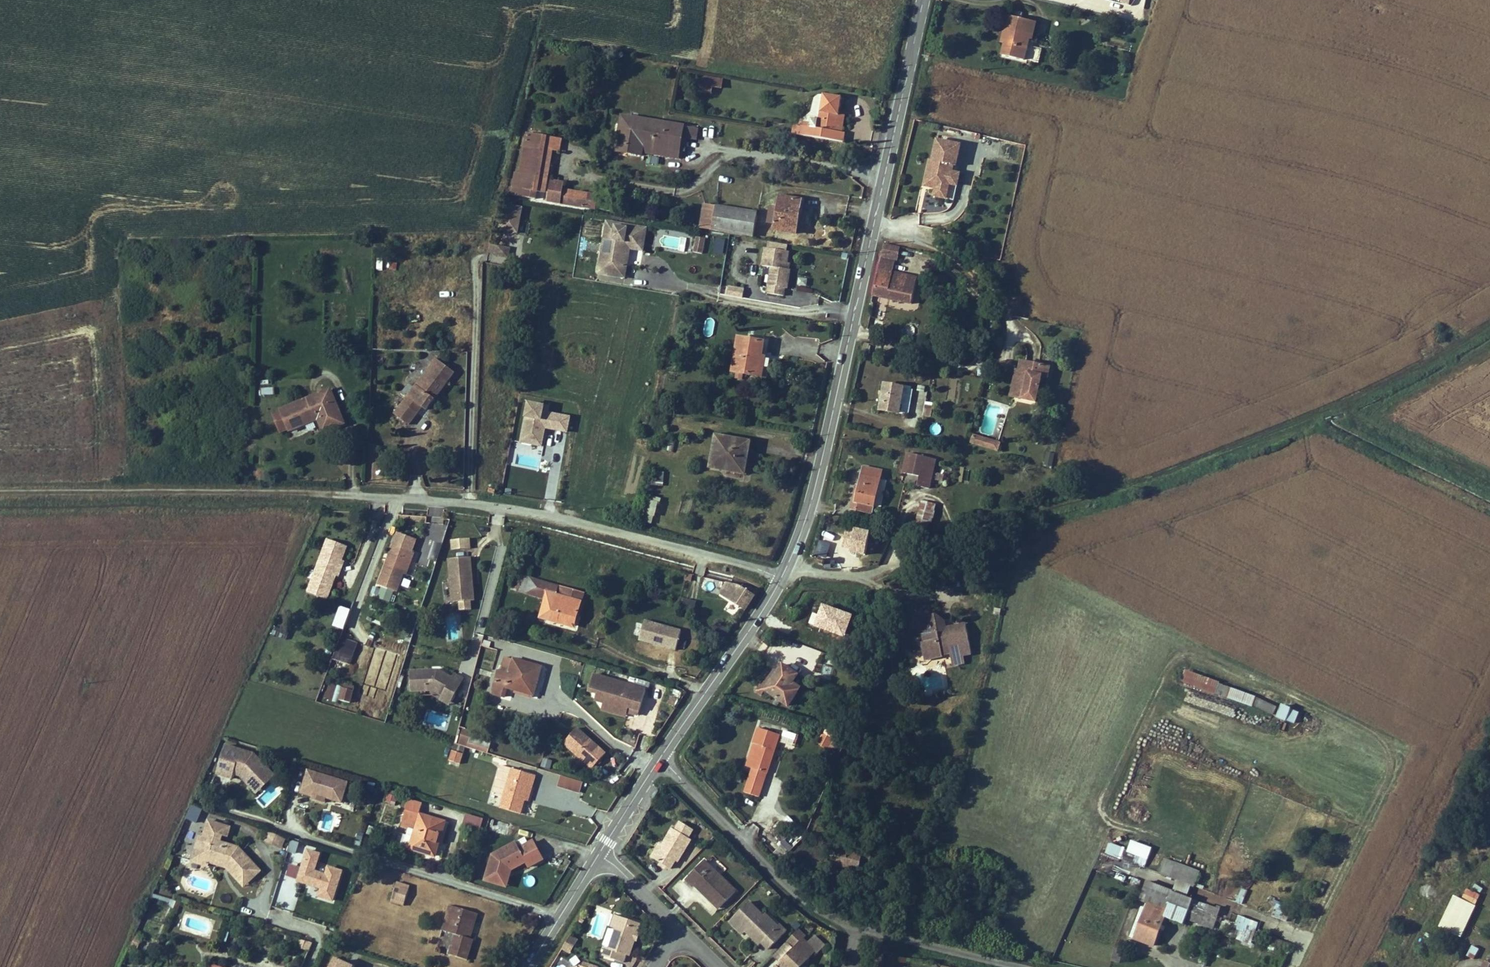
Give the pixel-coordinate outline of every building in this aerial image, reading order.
[(1005,44),(1003,55),(1024,60),(1029,39),(1033,22),(1008,16),(1005,29),(1008,30),(1005,44)] [(721,88),(722,80),(702,78),(700,92),(711,93),(712,87),(721,88)] [(809,119),(809,123),(809,124),(802,123),(801,127),(793,126),(791,134),(842,142),(844,133),(840,132),(836,132),(838,115),(841,97),(823,95),(819,120),(809,119)] [(622,116),(616,151),(640,155),(641,152),(642,148),(679,153),(679,151),(681,137),(686,138),(696,139),(698,128),(622,116)] [(526,144),(544,147),(546,137),(528,134),(526,144)] [(559,149),(561,139),(546,137),(544,147),(552,148),(559,149)] [(930,164),(925,186),(936,188),(948,191),(949,184),(952,172),(954,166),(956,166),(961,146),(938,140),(933,161),(932,164),(930,164)] [(535,199),(537,191),(544,147),(526,144),(521,174),(515,173),(511,195),(535,199)] [(544,147),(537,191),(545,192),(552,148),(544,147)] [(642,148),(641,152),(678,158),(679,153),(642,148)] [(648,156),(647,171),(657,172),(658,157),(648,156)] [(960,174),(952,172),(949,184),(957,186),(960,174)] [(948,191),(936,188),(934,196),(946,199),(948,191)] [(560,203),(569,205),(571,192),(562,190),(560,203)] [(588,195),(571,192),(569,205),(586,207),(588,195)] [(775,225),(774,231),(795,234),(798,213),(796,213),(798,200),(779,197),(777,210),(772,210),(769,224),(775,225)] [(508,204),(504,230),(519,232),(522,206),(508,204)] [(717,206),(716,209),(702,207),(699,227),(753,236),(757,213),(717,206)] [(599,259),(604,260),(602,274),(623,278),(625,266),(620,265),(623,243),(638,245),(640,236),(644,237),(645,228),(626,225),(625,228),(613,226),(613,228),(604,227),(599,259)] [(623,243),(620,265),(625,266),(628,249),(641,251),(644,237),(640,236),(638,245),(623,243)] [(702,254),(705,238),(695,236),(692,252),(702,254)] [(511,248),(499,246),(497,256),(509,258),(511,248)] [(786,252),(762,248),(759,265),(768,267),(764,293),(780,296),(781,288),(784,288),(787,270),(783,269),(784,263),(786,252)] [(879,269),(893,272),(895,262),(881,259),(879,269)] [(873,296),(912,303),(918,277),(893,272),(879,269),(873,296)] [(726,285),(725,294),(743,296),(744,287),(726,285)] [(760,376),(763,357),(758,356),(759,351),(761,351),(763,342),(739,338),(732,371),(760,376)] [(434,394),(451,372),(433,359),(405,396),(419,406),(423,409),(431,398),(429,396),(432,393),(434,394)] [(1048,368),(1020,361),(1014,388),(1023,390),(1021,399),(1034,402),(1040,376),(1046,378),(1048,368)] [(1014,388),(1018,371),(1015,371),(1009,397),(1021,399),(1023,390),(1014,388)] [(904,387),(885,384),(880,410),(899,413),(904,387)] [(262,396),(274,394),(273,386),(261,388),(262,396)] [(909,415),(912,389),(905,388),(902,414),(909,415)] [(322,431),(342,423),(329,390),(280,410),(280,412),(273,414),(281,432),(288,429),(288,431),(317,419),(322,431)] [(405,396),(400,402),(414,412),(419,406),(405,396)] [(405,424),(414,412),(400,402),(392,414),(405,424)] [(568,433),(571,416),(549,412),(550,406),(525,402),(519,444),(542,447),(545,429),(568,433)] [(931,416),(932,405),(924,404),(923,415),(931,416)] [(974,435),(971,443),(998,451),(1000,443),(974,435)] [(749,443),(715,437),(709,467),(729,471),(730,467),(744,469),(749,443)] [(930,449),(903,444),(898,470),(914,474),(912,484),(923,486),(930,449)] [(1046,451),(1042,466),(1051,468),(1055,453),(1046,451)] [(961,482),(968,483),(970,469),(963,469),(961,482)] [(851,508),(871,513),(873,505),(879,480),(862,476),(859,487),(858,492),(855,491),(851,508)] [(649,495),(645,517),(656,519),(659,497),(649,495)] [(916,515),(932,519),(936,504),(920,500),(916,515)] [(841,552),(866,555),(869,531),(844,528),(841,552)] [(450,550),(470,550),(470,539),(450,539),(450,550)] [(345,551),(325,543),(320,557),(317,564),(318,564),(315,571),(306,595),(325,602),(329,593),(326,592),(328,587),(332,578),(336,580),(342,565),(340,564),(338,563),(340,556),(342,557),(345,551)] [(390,547),(375,587),(393,594),(400,574),(405,562),(408,563),(411,555),(390,547)] [(470,556),(448,558),(452,601),(474,600),(473,591),(470,591),(469,574),(472,574),(470,556)] [(405,562),(400,574),(404,576),(408,563),(405,562)] [(561,587),(530,578),(525,594),(536,597),(537,593),(546,596),(556,599),(553,611),(543,609),(540,619),(571,627),(571,623),(575,624),(582,594),(560,588),(561,587)] [(720,594),(725,597),(733,584),(727,582),(720,594)] [(729,600),(739,585),(733,584),(725,597),(729,600)] [(729,600),(744,609),(753,595),(739,585),(729,600)] [(553,611),(556,599),(546,596),(543,609),(553,611)] [(692,610),(693,600),(681,599),(680,609),(692,610)] [(458,603),(459,610),(472,608),(470,601),(458,603)] [(728,602),(723,609),(732,614),(736,607),(728,602)] [(339,606),(332,626),(343,630),(350,609),(339,606)] [(905,620),(897,622),(901,641),(913,639),(923,637),(924,642),(921,643),(923,654),(931,659),(942,657),(941,649),(949,648),(951,658),(960,656),(972,654),(965,625),(950,627),(951,630),(945,631),(945,628),(943,620),(935,614),(918,618),(917,612),(904,614),(905,620)] [(676,650),(681,628),(643,620),(638,642),(676,650)] [(351,664),(356,643),(339,639),(333,659),(351,664)] [(865,645),(856,664),(864,668),(870,654),(871,655),(874,649),(865,645)] [(540,667),(505,657),(500,673),(498,672),(491,694),(503,697),(506,688),(515,690),(516,685),(530,689),(534,676),(537,677),(540,667)] [(768,681),(763,689),(758,686),(756,689),(762,693),(764,690),(787,706),(798,691),(790,685),(793,682),(798,675),(783,665),(772,679),(770,678),(768,681)] [(433,669),(410,670),(410,690),(421,690),(433,689),(440,694),(444,688),(453,694),(462,679),(452,673),(451,677),(438,669),(436,671),(433,671),(433,669)] [(1253,706),(1253,705),(1255,699),(1185,674),(1182,681),(1213,693),(1253,706)] [(530,689),(516,685),(515,690),(532,695),(537,677),(534,676),(530,689)] [(758,686),(763,689),(768,681),(764,678),(758,686)] [(800,688),(793,682),(790,685),(798,691),(800,688)] [(433,689),(421,690),(421,695),(431,695),(447,704),(453,694),(444,688),(440,694),(433,689)] [(351,692),(341,689),(337,700),(347,703),(351,692)] [(635,693),(610,720),(627,736),(638,724),(636,722),(639,719),(641,720),(652,708),(635,693)] [(1274,715),(1277,708),(1257,699),(1253,705),(1274,715)] [(1276,718),(1295,724),(1299,711),(1281,705),(1276,718)] [(847,709),(840,706),(837,712),(844,715),(847,709)] [(753,743),(754,743),(760,745),(752,768),(766,773),(767,774),(780,735),(758,728),(753,743)] [(609,757),(580,731),(566,746),(595,772),(609,757)] [(489,748),(491,739),(471,733),(469,741),(489,748)] [(836,741),(827,738),(824,747),(833,750),(836,741)] [(760,745),(754,743),(746,767),(752,768),(760,745)] [(276,776),(253,751),(223,745),(216,776),(232,780),(237,775),(255,795),(276,776)] [(459,765),(463,753),(451,750),(447,762),(459,765)] [(549,770),(552,760),(543,758),(540,767),(549,770)] [(766,773),(752,768),(750,773),(764,778),(766,773)] [(348,781),(307,769),(300,792),(313,796),(314,791),(326,794),(326,797),(341,802),(348,781)] [(503,793),(499,808),(518,814),(522,800),(527,785),(530,786),(533,776),(511,769),(503,793)] [(764,778),(750,773),(743,792),(758,797),(764,778)] [(561,775),(557,786),(579,793),(583,782),(561,775)] [(526,801),(530,786),(527,785),(522,800),(526,801)] [(314,791),(313,796),(325,799),(326,797),(326,794),(314,791)] [(387,794),(385,801),(395,804),(397,796),(387,794)] [(185,819),(197,823),(202,809),(190,805),(185,819)] [(444,822),(406,810),(401,825),(415,830),(413,838),(417,839),(413,849),(432,855),(436,842),(438,842),(444,822)] [(480,831),(483,818),(465,814),(462,827),(480,831)] [(491,821),(490,832),(507,833),(508,822),(491,821)] [(681,821),(677,830),(690,837),(695,829),(681,821)] [(223,828),(208,822),(202,838),(198,837),(195,848),(202,850),(199,857),(208,860),(209,857),(227,863),(229,866),(228,867),(234,874),(232,875),(244,890),(261,875),(242,851),(218,844),(221,837),(223,828)] [(223,828),(221,837),(226,839),(229,829),(223,828)] [(693,839),(690,837),(677,830),(674,828),(665,844),(656,859),(673,869),(680,856),(683,857),(693,839)] [(269,832),(265,842),(282,848),(285,839),(269,832)] [(530,861),(542,852),(531,836),(518,845),(516,842),(497,856),(490,870),(505,877),(509,869),(512,867),(514,868),(527,858),(530,861)] [(783,836),(769,845),(778,859),(792,850),(783,836)] [(285,861),(273,905),(294,911),(301,885),(318,889),(316,898),(334,903),(343,870),(327,865),(325,873),(316,871),(321,850),(290,842),(285,861)] [(665,844),(662,842),(654,857),(656,859),(665,844)] [(1106,853),(1143,868),(1147,859),(1110,844),(1106,853)] [(843,867),(849,868),(859,870),(861,863),(872,866),(877,853),(863,849),(862,854),(828,847),(826,857),(824,866),(822,874),(834,877),(838,866),(843,867)] [(199,857),(202,850),(195,848),(190,862),(206,867),(207,863),(228,870),(232,875),(234,874),(228,867),(229,866),(227,863),(209,857),(208,860),(199,857)] [(927,855),(921,865),(931,869),(936,860),(927,855)] [(723,906),(739,890),(706,859),(689,877),(698,884),(700,883),(723,906)] [(788,869),(794,874),(802,866),(795,860),(788,869)] [(805,884),(812,874),(802,866),(794,874),(794,875),(805,884)] [(505,886),(514,868),(512,867),(509,869),(505,877),(490,870),(487,878),(505,886)] [(890,873),(888,881),(896,882),(897,874),(890,873)] [(404,903),(409,885),(397,882),(392,900),(404,903)] [(1144,889),(1169,899),(1172,892),(1146,882),(1144,889)] [(1240,888),(1236,902),(1243,904),(1247,890),(1240,888)] [(1467,888),(1462,898),(1475,905),(1480,895),(1467,888)] [(1144,889),(1139,901),(1148,905),(1166,912),(1169,905),(1167,904),(1169,899),(1144,889)] [(1169,899),(1190,907),(1193,900),(1172,892),(1169,899)] [(1438,928),(1461,938),(1476,906),(1453,896),(1438,928)] [(1169,899),(1167,904),(1169,905),(1189,912),(1190,907),(1169,899)] [(783,923),(779,926),(766,914),(752,900),(732,920),(746,933),(748,930),(751,928),(765,942),(772,948),(790,929),(783,923)] [(1219,910),(1193,900),(1190,907),(1209,914),(1216,917),(1219,910)] [(1274,919),(1291,919),(1291,903),(1273,903),(1274,919)] [(454,907),(449,905),(442,930),(447,931),(454,907)] [(1189,912),(1169,905),(1166,912),(1148,905),(1145,911),(1134,940),(1153,946),(1164,918),(1183,925),(1185,919),(1204,927),(1209,914),(1190,907),(1189,912)] [(465,937),(470,920),(474,921),(477,913),(454,907),(447,931),(455,934),(449,954),(466,959),(472,939),(465,937)] [(1129,938),(1134,940),(1145,911),(1140,909),(1129,938)] [(770,910),(766,914),(779,926),(783,923),(783,922),(770,910)] [(611,927),(616,928),(620,916),(615,914),(611,927)] [(1216,917),(1209,914),(1204,927),(1211,929),(1216,917)] [(610,946),(607,946),(605,955),(624,961),(627,954),(631,955),(636,939),(636,937),(633,937),(634,933),(637,933),(638,931),(641,922),(620,916),(616,928),(610,946)] [(1257,923),(1238,916),(1235,924),(1251,930),(1254,932),(1257,923)] [(470,920),(465,937),(472,939),(477,922),(474,921),(470,920)] [(1251,930),(1235,924),(1233,928),(1249,934),(1251,930)] [(763,944),(765,942),(751,928),(748,930),(763,944)] [(808,961),(818,951),(805,939),(808,937),(799,929),(789,941),(796,947),(778,966),(803,966),(808,961)] [(295,946),(307,950),(310,942),(298,938),(295,946)] [(1272,938),(1269,946),(1289,954),(1292,945),(1272,938)] [(1471,946),(1466,956),(1473,959),(1478,950),(1471,946)] [(1114,949),(1111,961),(1119,963),(1122,951),(1114,949)] [(354,966),(333,957),(328,966),(354,966)]
